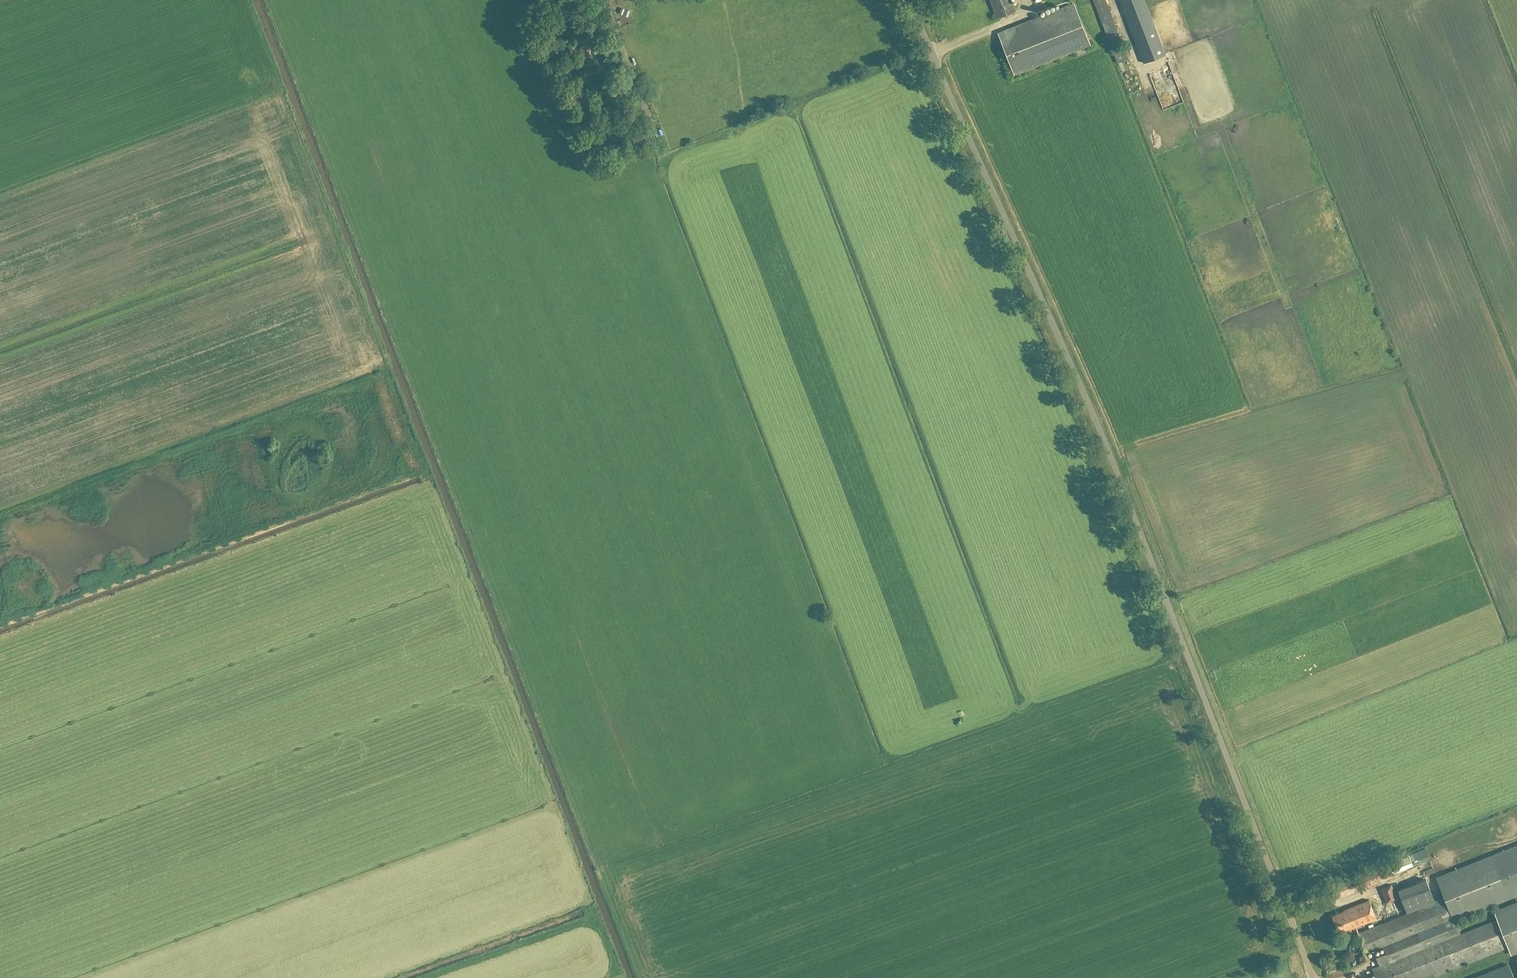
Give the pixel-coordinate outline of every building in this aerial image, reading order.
[(996,18),(1014,11),(1010,0),(989,0),(996,18)] [(1116,64),(1128,59),(1105,0),(1093,0),(1116,64)] [(1143,0),(1118,0),(1143,63),(1164,55),(1143,0)] [(997,33),(1014,75),(1090,45),(1074,3),(997,33)] [(586,67),(594,64),(597,73),(604,70),(590,33),(576,38),(586,67)] [(1507,947),(1510,953),(1516,950),(1516,903),(1493,913),(1496,920),(1459,935),(1452,919),(1516,893),(1516,846),(1436,879),(1443,897),(1434,901),(1434,903),(1357,934),(1365,953),(1382,946),(1389,962),(1372,969),(1375,977),(1430,977),(1507,947)] [(1397,890),(1406,912),(1433,901),(1425,879),(1397,890)] [(1397,899),(1391,885),(1380,889),(1386,903),(1397,899)] [(1368,900),(1344,910),(1344,911),(1331,916),(1338,933),(1350,928),(1351,929),(1376,919),(1368,900)] [(1506,964),(1473,977),(1512,977),(1506,964)]
